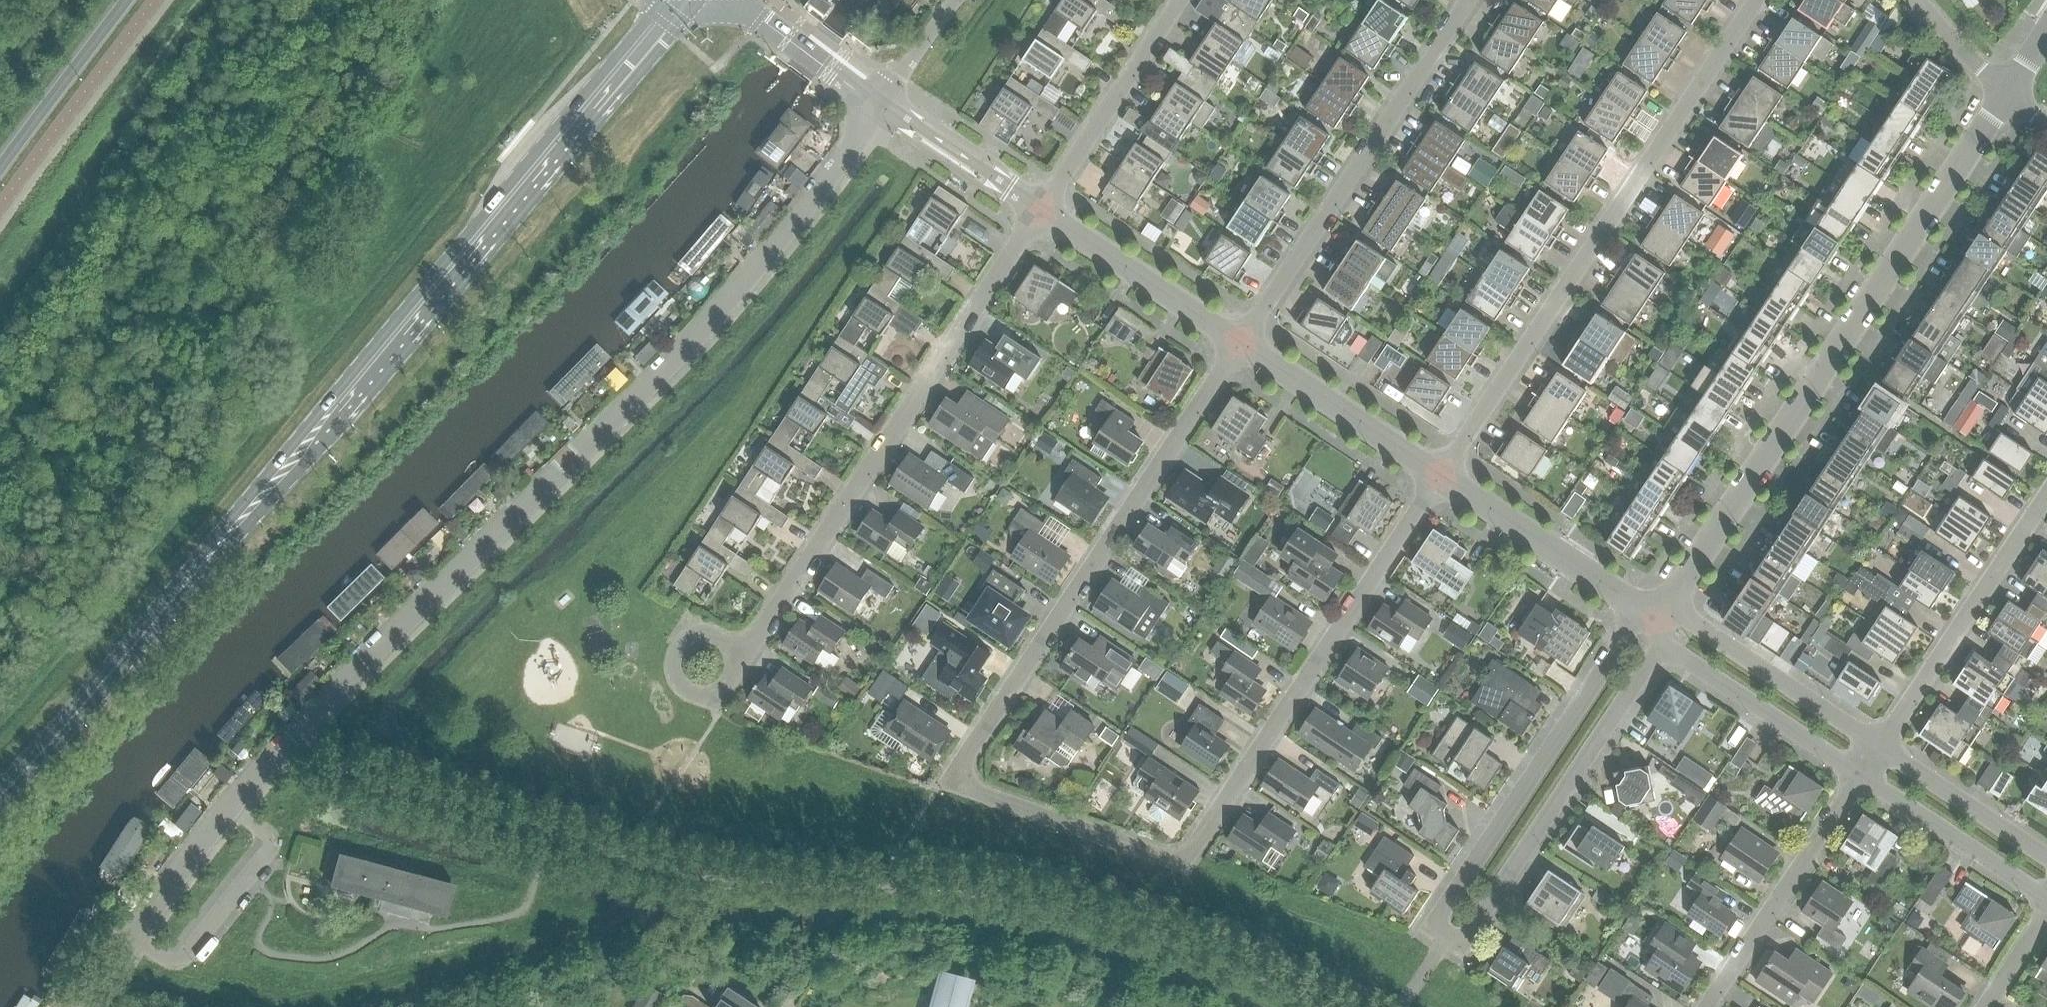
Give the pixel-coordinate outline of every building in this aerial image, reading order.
[(811,8),(821,16),(829,6),(821,0),(807,0),(804,3),(811,8)] [(862,24),(874,34),(901,0),(881,0),(862,24)] [(1105,0),(1061,0),(1042,28),(1072,48),(1096,11),(1116,24),(1124,13),(1105,0)] [(1202,42),(1231,62),(1251,32),(1204,0),(1202,0),(1195,10),(1214,23),(1202,42)] [(1271,2),(1268,0),(1230,0),(1228,2),(1226,0),(1204,0),(1251,32),(1271,2)] [(1396,46),(1403,36),(1398,33),(1408,17),(1382,0),(1377,0),(1362,23),(1396,46)] [(1413,10),(1419,0),(1398,0),(1413,10)] [(1548,14),(1549,13),(1560,21),(1570,6),(1561,0),(1526,0),(1548,14)] [(1713,2),(1710,0),(1665,0),(1662,5),(1691,24),(1701,9),(1706,12),(1713,2)] [(1844,3),(1838,0),(1804,0),(1797,10),(1826,29),(1834,18),(1845,26),(1855,11),(1844,3)] [(1492,25),(1526,48),(1543,22),(1514,3),(1504,18),(1499,15),(1492,25)] [(1895,6),(1880,28),(1890,34),(1905,12),(1895,6)] [(1309,15),(1298,7),(1293,16),(1303,23),(1309,15)] [(1870,21),(1879,27),(1887,16),(1877,9),(1870,21)] [(1657,13),(1640,38),(1674,61),(1681,51),(1676,47),(1686,32),(1657,13)] [(891,27),(892,28),(900,34),(909,22),(902,16),(900,15),(891,27)] [(1313,16),(1304,29),(1312,34),(1320,21),(1313,16)] [(1777,30),(1770,40),(1804,63),(1811,53),(1822,60),(1833,44),(1792,17),(1782,33),(1777,30)] [(1879,27),(1870,21),(1862,32),(1872,38),(1879,27)] [(1389,57),(1396,46),(1362,23),(1344,50),(1373,69),(1384,53),(1389,57)] [(1526,48),(1492,25),(1485,36),(1490,39),(1480,54),(1509,74),(1526,48)] [(1042,28),(1010,77),(1040,96),(1064,59),(1084,72),(1092,61),(1072,48),(1042,28)] [(1571,35),(1583,43),(1588,36),(1576,28),(1571,35)] [(1601,37),(1592,31),(1584,43),(1593,49),(1601,37)] [(1667,72),(1674,61),(1640,38),(1623,64),(1652,84),(1662,68),(1667,72)] [(1287,46),(1277,39),(1273,46),(1283,52),(1287,46)] [(1787,88),(1804,63),(1770,40),(1763,50),(1768,54),(1758,69),(1787,88)] [(1211,92),(1231,62),(1202,42),(1189,61),(1170,48),(1162,60),(1182,72),(1211,92)] [(1316,60),(1296,46),(1288,57),(1308,71),(1316,60)] [(1322,83),(1356,105),(1363,95),(1358,92),(1368,76),(1339,57),(1322,83)] [(1927,58),(1913,80),(1937,96),(1951,74),(1927,58)] [(1459,74),(1453,84),(1487,107),(1504,81),(1475,62),(1464,77),(1459,74)] [(1182,72),(1162,102),(1191,122),(1201,128),(1215,108),(1205,101),(1211,92),(1182,72)] [(1617,72),(1601,97),(1635,120),(1642,110),(1637,107),(1647,91),(1617,72)] [(1571,81),(1563,75),(1557,84),(1565,89),(1571,81)] [(1059,109),(1040,96),(1010,77),(978,125),(1007,145),(1032,108),(1052,121),(1059,109)] [(1738,89),(1731,99),(1765,122),(1782,96),(1753,77),(1743,92),(1738,89)] [(1272,79),(1266,89),(1276,95),(1279,91),(1276,82),(1272,79)] [(1923,117),(1937,96),(1913,80),(1899,101),(1923,117)] [(1350,116),(1356,105),(1322,83),(1305,109),(1334,128),(1345,112),(1350,116)] [(1842,91),(1850,97),(1856,89),(1847,83),(1842,91)] [(1487,107),(1453,84),(1446,95),(1451,98),(1440,113),(1470,133),(1487,107)] [(1534,93),(1544,100),(1549,91),(1540,85),(1534,93)] [(1533,95),(1515,121),(1523,126),(1532,114),(1534,116),(1543,103),(1533,95)] [(1829,105),(1817,96),(1809,107),(1821,116),(1829,105)] [(1628,131),(1635,120),(1601,97),(1583,123),(1613,143),(1623,127),(1628,131)] [(1748,147),(1765,122),(1731,99),(1724,109),(1729,113),(1719,128),(1748,147)] [(1909,138),(1923,117),(1899,101),(1885,122),(1909,138)] [(1171,152),(1191,122),(1162,102),(1149,121),(1130,108),(1122,120),(1142,133),(1142,132),(1171,152)] [(1546,120),(1552,111),(1545,106),(1539,115),(1546,120)] [(790,109),(755,154),(776,171),(811,126),(790,109)] [(1242,122),(1246,117),(1241,113),(1237,119),(1242,122)] [(1820,123),(1830,129),(1835,121),(1825,115),(1820,123)] [(1285,139),(1317,165),(1324,154),(1319,151),(1329,135),(1300,116),(1285,139)] [(1420,133),(1413,143),(1447,166),(1465,140),(1435,121),(1425,136),(1420,133)] [(1885,122),(1871,143),(1895,159),(1909,138),(1885,122)] [(1510,124),(1497,142),(1508,150),(1521,132),(1510,124)] [(1578,131),(1561,157),(1596,179),(1602,169),(1597,166),(1608,150),(1578,131)] [(1142,133),(1122,162),(1151,182),(1171,152),(1142,132),(1142,133)] [(1699,148),(1692,158),(1726,181),(1743,155),(1714,136),(1704,151),(1699,148)] [(1310,175),(1317,165),(1285,139),(1266,168),(1295,187),(1305,172),(1310,175)] [(1466,179),(1447,166),(1413,143),(1406,154),(1411,157),(1401,172),(1430,192),(1439,179),(1458,192),(1466,179)] [(1857,164),(1881,180),(1895,159),(1871,143),(1857,164)] [(2022,171),(2046,187),(2046,156),(2036,149),(2022,171)] [(1807,161),(1797,154),(1792,162),(1802,169),(1807,161)] [(1499,171),(1474,155),(1463,171),(1488,188),(1499,171)] [(1596,179),(1561,157),(1544,182),(1573,202),(1584,186),(1588,190),(1596,179)] [(1709,207),(1726,181),(1692,158),(1685,168),(1690,172),(1680,187),(1709,207)] [(1773,170),(1782,176),(1789,165),(1780,159),(1773,170)] [(1131,213),(1151,182),(1122,162),(1102,193),(1131,213)] [(781,175),(800,189),(808,178),(790,164),(781,175)] [(1219,183),(1227,170),(1217,164),(1209,177),(1219,183)] [(1857,164),(1843,185),(1867,201),(1881,180),(1857,164)] [(1500,173),(1511,180),(1516,172),(1505,165),(1500,173)] [(761,167),(731,205),(743,214),(773,175),(761,167)] [(1206,177),(1198,171),(1194,176),(1195,182),(1200,185),(1206,177)] [(2046,189),(2046,187),(2022,171),(2008,192),(2034,209),(2046,189)] [(1245,199),(1279,222),(1285,213),(1280,210),(1290,195),(1261,175),(1245,199)] [(1381,192),(1374,203),(1408,225),(1425,199),(1396,180),(1386,195),(1381,192)] [(1843,185),(1829,206),(1853,222),(1867,201),(1843,185)] [(935,255),(968,205),(938,186),(905,236),(935,255)] [(1539,190),(1522,216),(1556,238),(1563,228),(1558,225),(1568,209),(1539,190)] [(2008,192),(1994,213),(2020,230),(2034,209),(2008,192)] [(1197,195),(1189,206),(1203,215),(1210,204),(1197,195)] [(1653,217),(1687,240),(1704,214),(1675,195),(1664,210),(1659,207),(1653,217)] [(1171,198),(1160,216),(1173,224),(1184,207),(1171,198)] [(1279,222),(1245,199),(1226,227),(1256,246),(1266,231),(1271,234),(1279,222)] [(1743,199),(1730,219),(1745,228),(1758,209),(1743,199)] [(1819,199),(1805,220),(1839,243),(1853,222),(1829,206),(1819,199)] [(1408,225),(1374,203),(1367,213),(1372,216),(1362,232),(1391,251),(1408,225)] [(1549,249),(1556,238),(1522,216),(1505,204),(1494,220),(1511,232),(1505,242),(1534,261),(1544,245),(1549,249)] [(1185,209),(1178,220),(1186,225),(1194,215),(1185,209)] [(723,210),(667,273),(681,286),(737,222),(723,210)] [(2028,235),(2020,230),(1994,213),(1980,234),(2006,251),(2006,250),(2014,256),(2028,235)] [(1687,240),(1653,217),(1646,228),(1651,231),(1640,246),(1670,266),(1687,240)] [(1759,234),(1765,224),(1755,218),(1749,228),(1759,234)] [(1802,247),(1801,248),(1825,264),(1839,243),(1805,220),(1791,240),(1802,247)] [(1171,239),(1178,229),(1168,223),(1161,233),(1171,239)] [(1719,224),(1704,246),(1720,257),(1735,235),(1719,224)] [(753,239),(741,228),(738,225),(730,233),(734,237),(746,247),(753,239)] [(1238,284),(1246,273),(1241,269),(1251,254),(1222,234),(1204,261),(1238,284)] [(1992,272),(2006,251),(1980,234),(1966,255),(1992,272)] [(872,286),(902,305),(927,266),(947,280),(955,268),(935,255),(905,236),(872,286)] [(1342,251),(1335,262),(1369,284),(1386,258),(1357,239),(1347,254),(1342,251)] [(1811,285),(1825,264),(1801,248),(1787,269),(1811,285)] [(1483,275),(1517,297),(1524,287),(1519,284),(1529,268),(1500,249),(1483,275)] [(1613,276),(1647,299),(1665,273),(1635,254),(1625,269),(1620,266),(1613,276)] [(1978,293),(1992,272),(1966,255),(1952,276),(1978,293)] [(1425,276),(1432,265),(1425,261),(1418,271),(1425,276)] [(1352,310),(1369,284),(1335,262),(1328,272),(1333,275),(1323,291),(1352,310)] [(1079,294),(1035,264),(1013,298),(1014,299),(1046,320),(1059,300),(1069,306),(1077,294),(1078,295),(1079,294)] [(1721,267),(1713,280),(1724,287),(1732,274),(1721,267)] [(1774,290),(1797,306),(1811,285),(1787,269),(1774,290)] [(1510,308),(1517,297),(1483,275),(1466,301),(1495,320),(1505,305),(1510,308)] [(1630,325),(1647,299),(1613,276),(1606,287),(1611,290),(1601,305),(1630,325)] [(1952,276),(1938,297),(1964,314),(1970,305),(1977,310),(1981,303),(1984,305),(1988,300),(1978,294),(1978,293),(1952,276)] [(663,286),(621,331),(630,340),(672,295),(663,286)] [(869,355),(894,317),(914,331),(923,319),(902,305),(872,286),(839,335),(869,355)] [(1784,327),(1797,306),(1774,290),(1760,311),(1784,327)] [(1950,335),(1964,314),(1938,297),(1924,318),(1950,335)] [(1303,310),(1295,322),(1329,344),(1332,340),(1339,344),(1344,342),(1351,332),(1350,327),(1344,322),(1347,318),(1318,298),(1308,314),(1303,310)] [(1447,329),(1444,334),(1478,357),(1485,346),(1480,343),(1490,327),(1461,308),(1456,315),(1446,308),(1436,322),(1447,329)] [(1770,348),(1784,327),(1760,311),(1746,332),(1770,348)] [(1581,325),(1574,335),(1608,358),(1609,357),(1620,365),(1636,340),(1596,313),(1586,328),(1581,325)] [(1693,313),(1687,323),(1693,327),(1700,317),(1693,313)] [(1137,331),(1114,316),(1105,330),(1128,345),(1137,331)] [(1950,335),(1924,318),(1910,339),(1936,356),(1945,362),(1947,363),(1961,343),(1950,335)] [(1994,333),(1996,334),(2008,342),(2017,329),(2002,320),(1994,333)] [(1399,346),(1408,333),(1398,326),(1389,339),(1399,346)] [(1746,332),(1732,353),(1756,369),(1770,348),(1746,332)] [(2022,338),(2014,333),(2008,343),(2015,348),(2022,338)] [(1478,357),(1444,334),(1426,360),(1456,379),(1466,364),(1471,367),(1478,357)] [(2000,354),(2008,342),(1996,334),(1992,340),(1998,344),(1993,350),(2000,354)] [(806,385),(836,405),(861,366),(881,379),(888,368),(869,355),(839,335),(806,385)] [(1608,358),(1574,335),(1567,346),(1572,349),(1562,364),(1591,384),(1608,358)] [(610,336),(546,401),(558,413),(621,348),(610,336)] [(1368,363),(1381,342),(1372,336),(1358,356),(1368,363)] [(1677,337),(1672,344),(1683,351),(1687,343),(1677,337)] [(1896,360),(1922,377),(1931,383),(1945,362),(1936,356),(1910,339),(1896,360)] [(1026,380),(1041,358),(1019,344),(1011,356),(985,340),(968,365),(1004,388),(1015,372),(1026,380)] [(2033,361),(2046,370),(2046,340),(2033,361)] [(647,342),(632,356),(639,363),(654,349),(647,342)] [(2015,348),(2008,343),(2001,353),(2009,358),(2015,348)] [(1672,344),(1659,364),(1669,371),(1682,351),(1672,344)] [(1388,345),(1374,364),(1384,371),(1390,361),(1400,368),(1407,358),(1388,345)] [(1159,348),(1138,381),(1170,402),(1171,403),(1193,369),(1159,347),(1158,348),(1159,348)] [(1647,357),(1657,363),(1664,353),(1654,347),(1647,357)] [(1732,353),(1718,374),(1742,390),(1756,369),(1732,353)] [(1908,398),(1922,377),(1896,360),(1882,381),(1908,398)] [(2046,409),(2046,370),(2033,361),(2016,389),(2046,409)] [(1705,365),(1691,386),(1704,395),(1728,411),(1742,390),(1718,374),(1705,365)] [(1067,366),(1060,377),(1069,383),(1076,372),(1067,366)] [(1421,367),(1404,394),(1438,416),(1445,405),(1440,402),(1451,387),(1421,367)] [(1979,383),(1985,376),(1973,368),(1968,376),(1979,383)] [(615,369),(604,380),(614,390),(625,378),(615,369)] [(1535,394),(1569,417),(1586,391),(1557,372),(1547,387),(1542,384),(1535,394)] [(1651,376),(1645,384),(1655,391),(1661,383),(1651,376)] [(1957,399),(1980,415),(1984,408),(1969,398),(1979,384),(1971,379),(1957,399)] [(773,435),(802,454),(828,416),(848,429),(855,418),(836,405),(806,385),(773,435)] [(1633,397),(1616,386),(1608,398),(1625,409),(1633,397)] [(1889,427),(1903,405),(1877,388),(1863,410),(1889,427)] [(2016,410),(2013,414),(2045,435),(2046,432),(2046,409),(2016,389),(2009,401),(2011,406),(2016,410)] [(1988,396),(1979,391),(1973,400),(1982,406),(1988,396)] [(996,399),(989,394),(986,399),(993,404),(996,399)] [(1552,443),(1569,417),(1535,394),(1528,405),(1533,408),(1523,424),(1552,443)] [(1714,432),(1728,411),(1704,395),(1690,416),(1714,432)] [(1233,396),(1211,430),(1212,430),(1245,451),(1266,419),(1267,418),(1233,396)] [(994,441),(1009,420),(982,402),(973,416),(946,398),(928,425),(968,451),(981,432),(994,441)] [(1127,464),(1142,441),(1127,432),(1134,421),(1102,399),(1095,410),(1099,413),(1094,421),(1104,427),(1094,442),(1127,464)] [(1980,415),(1957,399),(1942,421),(1965,437),(1980,415)] [(1995,414),(2001,419),(2008,409),(2001,404),(1995,414)] [(1617,423),(1624,412),(1616,407),(1609,417),(1617,423)] [(1645,417),(1632,408),(1624,419),(1638,428),(1645,417)] [(541,409),(492,457),(502,467),(551,419),(541,409)] [(1897,432),(1889,427),(1863,410),(1849,431),(1875,448),(1883,453),(1897,432)] [(2001,419),(1995,414),(1988,424),(1995,429),(2001,419)] [(576,424),(568,416),(562,423),(570,430),(576,424)] [(1700,453),(1714,432),(1690,416),(1676,437),(1700,453)] [(1503,443),(1495,454),(1529,477),(1547,450),(1518,431),(1508,447),(1503,443)] [(1835,452),(1861,469),(1875,448),(1849,431),(1835,452)] [(1058,441),(1045,432),(1037,445),(1050,454),(1058,441)] [(2001,432),(1988,452),(2020,473),(2033,454),(2001,432)] [(740,485),(769,504),(795,466),(815,479),(822,468),(802,454),(773,435),(740,485)] [(1686,474),(1700,453),(1676,437),(1662,458),(1686,474)] [(1821,473),(1847,490),(1861,469),(1835,452),(1821,473)] [(964,493),(974,479),(947,461),(938,475),(908,455),(890,482),(928,507),(945,480),(964,493)] [(1672,495),(1686,474),(1662,458),(1648,479),(1672,495)] [(1091,523),(1105,501),(1092,492),(1101,478),(1072,459),(1062,474),(1070,479),(1058,495),(1071,504),(1068,508),(1091,523)] [(2003,499),(2015,480),(1983,459),(1971,478),(2003,499)] [(484,460),(436,506),(449,519),(497,473),(484,460)] [(533,474),(527,468),(522,473),(528,479),(533,474)] [(1959,482),(1966,473),(1959,468),(1952,478),(1959,482)] [(1226,469),(1220,478),(1242,492),(1245,488),(1248,484),(1226,469)] [(1231,522),(1248,496),(1242,492),(1220,478),(1212,489),(1184,470),(1167,496),(1206,522),(1214,510),(1231,522)] [(1807,494),(1833,511),(1847,490),(1821,473),(1807,494)] [(1952,493),(1959,482),(1952,478),(1952,479),(1947,476),(1941,485),(1952,493)] [(1284,487),(1271,479),(1264,489),(1278,498),(1284,487)] [(1338,513),(1370,534),(1371,535),(1393,502),(1359,479),(1359,480),(1359,481),(1338,513)] [(1658,516),(1672,495),(1648,479),(1634,500),(1658,516)] [(1897,480),(1892,488),(1903,495),(1908,487),(1897,480)] [(1927,486),(1918,480),(1912,489),(1921,495),(1927,486)] [(1582,495),(1586,488),(1579,483),(1574,490),(1582,495)] [(1248,484),(1245,488),(1252,493),(1255,488),(1248,484)] [(789,517),(769,504),(740,485),(707,535),(736,554),(762,516),(782,529),(789,517)] [(1003,488),(996,499),(1007,506),(1014,495),(1003,488)] [(1586,500),(1575,492),(1562,511),(1573,519),(1586,500)] [(1793,515),(1819,532),(1833,511),(1807,494),(1793,515)] [(1946,514),(1978,536),(1991,517),(1959,496),(1946,514)] [(1634,500),(1620,521),(1644,537),(1658,516),(1634,500)] [(1889,518),(1896,507),(1887,501),(1880,511),(1883,513),(1889,518)] [(1051,583),(1069,556),(1037,535),(1045,524),(1021,508),(1013,520),(1029,530),(1011,557),(1051,583)] [(1334,519),(1317,508),(1309,521),(1325,532),(1334,519)] [(908,550),(923,528),(898,512),(890,524),(871,511),(857,533),(886,552),(894,541),(908,550)] [(1880,531),(1887,521),(1878,514),(1871,525),(1880,531)] [(1966,554),(1978,536),(1946,514),(1934,533),(1966,554)] [(1805,553),(1819,532),(1793,515),(1779,536),(1805,553)] [(1922,538),(1928,528),(1908,515),(1902,524),(1922,538)] [(434,516),(381,565),(391,575),(444,526),(434,516)] [(447,527),(461,542),(470,534),(455,519),(447,527)] [(1620,521),(1606,542),(1630,558),(1644,537),(1620,521)] [(1134,546),(1159,562),(1160,572),(1170,578),(1181,576),(1187,566),(1186,560),(1198,542),(1178,529),(1171,539),(1148,524),(1134,546)] [(1922,538),(1902,524),(1895,534),(1915,548),(1922,538)] [(1455,568),(1466,552),(1467,551),(1433,528),(1411,562),(1412,563),(1444,583),(1441,587),(1455,597),(1468,577),(1455,568)] [(1325,600),(1342,575),(1329,567),(1337,556),(1298,529),(1281,555),(1294,563),(1286,575),(1325,600)] [(707,535),(673,585),(703,604),(729,566),(748,579),(756,567),(736,554),(707,535)] [(1805,553),(1779,536),(1765,557),(1791,574),(1805,553)] [(908,551),(894,542),(887,552),(901,561),(908,551)] [(2042,549),(2031,565),(2046,575),(2046,552),(2042,549)] [(985,574),(993,560),(980,551),(971,564),(985,574)] [(1247,551),(1242,559),(1254,567),(1259,559),(1247,551)] [(1910,570),(1942,591),(1954,572),(1922,551),(1910,570)] [(1222,553),(1212,570),(1224,578),(1235,561),(1222,553)] [(1791,574),(1765,557),(1751,578),(1777,595),(1791,574)] [(1243,561),(1232,576),(1262,596),(1272,581),(1243,561)] [(885,598),(893,586),(867,569),(859,581),(835,565),(819,590),(853,612),(869,588),(885,598)] [(1888,595),(1894,586),(1876,574),(1876,576),(1860,565),(1854,573),(1888,595)] [(2031,565),(2020,581),(2037,593),(2031,602),(2046,612),(2046,575),(2031,565)] [(376,569),(334,610),(345,621),(386,580),(376,569)] [(1009,643),(1027,616),(1013,608),(1025,590),(993,569),(981,588),(988,593),(972,618),(1009,643)] [(404,575),(413,584),(423,575),(417,570),(409,570),(404,575)] [(1942,591),(1910,570),(1897,588),(1929,609),(1942,591)] [(1888,595),(1854,573),(1849,582),(1882,604),(1888,595)] [(920,578),(914,588),(924,595),(931,586),(920,578)] [(1737,598),(1763,616),(1777,595),(1751,578),(1737,598)] [(1131,631),(1132,629),(1145,638),(1169,603),(1144,586),(1137,597),(1111,579),(1094,606),(1131,631)] [(919,605),(923,599),(912,591),(907,598),(919,605)] [(1293,649),(1311,622),(1272,596),(1254,623),(1293,649)] [(1737,598),(1723,620),(1749,637),(1763,616),(1737,598)] [(1822,620),(1833,603),(1826,598),(1815,615),(1822,620)] [(2031,602),(2025,611),(2008,600),(1997,616),(2037,643),(2046,649),(2046,648),(2046,612),(2031,602)] [(1398,647),(1399,646),(1408,652),(1417,639),(1418,639),(1431,619),(1405,601),(1395,614),(1382,605),(1368,627),(1398,647)] [(1556,610),(1556,611),(1542,602),(1520,634),(1567,665),(1568,666),(1590,632),(1556,610)] [(927,605),(913,626),(927,635),(941,614),(927,605)] [(1873,625),(1905,646),(1917,627),(1885,606),(1873,625)] [(323,612),(272,664),(287,679),(338,627),(323,612)] [(814,662),(815,661),(830,672),(839,658),(830,652),(844,632),(820,616),(812,629),(799,621),(784,642),(814,662)] [(2003,644),(1997,653),(2020,668),(2037,643),(1997,616),(1986,633),(2003,644)] [(1806,644),(1820,623),(1814,618),(1800,640),(1806,644)] [(1466,629),(1476,636),(1482,627),(1472,621),(1466,629)] [(1487,622),(1478,636),(1489,643),(1498,630),(1487,622)] [(359,623),(350,632),(357,639),(366,630),(359,623)] [(1472,636),(1452,623),(1442,637),(1462,650),(1472,636)] [(990,654),(967,639),(944,624),(931,643),(942,651),(923,679),(953,699),(958,692),(971,701),(986,678),(977,672),(990,654)] [(1893,664),(1905,646),(1873,625),(1864,639),(1854,632),(1845,645),(1868,660),(1873,651),(1893,664)] [(1248,643),(1226,628),(1220,637),(1242,652),(1248,643)] [(1819,628),(1812,638),(1819,643),(1826,632),(1819,628)] [(1844,661),(1851,650),(1830,636),(1822,648),(1844,661)] [(1079,639),(1060,667),(1085,684),(1092,673),(1116,689),(1135,661),(1108,642),(1100,653),(1079,639)] [(1217,641),(1210,651),(1227,663),(1221,672),(1231,679),(1221,693),(1251,713),(1265,692),(1252,683),(1260,670),(1217,641)] [(1342,668),(1334,679),(1349,689),(1350,688),(1368,699),(1388,668),(1357,648),(1343,669),(1342,668)] [(2019,671),(2020,668),(1997,653),(1991,663),(1974,651),(1963,668),(2003,694),(2004,693),(2018,702),(2027,689),(2024,687),(2030,678),(2019,671)] [(1522,735),(1542,705),(1520,691),(1527,681),(1493,658),(1487,667),(1491,670),(1470,701),(1522,735)] [(1868,702),(1881,682),(1849,661),(1836,680),(1868,702)] [(796,711),(811,688),(782,668),(773,682),(764,676),(758,685),(756,684),(742,706),(743,706),(749,697),(780,718),(774,727),(775,728),(790,706),(796,711)] [(1969,695),(1963,705),(1986,720),(2003,694),(1963,668),(1952,684),(1969,695)] [(884,670),(868,693),(881,701),(887,692),(900,700),(908,687),(884,670)] [(309,672),(300,681),(310,691),(319,681),(309,672)] [(1188,686),(1167,672),(1155,690),(1176,704),(1188,686)] [(1439,688),(1418,675),(1407,693),(1427,706),(1439,688)] [(852,681),(843,692),(852,699),(861,687),(852,681)] [(820,683),(812,695),(832,708),(840,697),(820,683)] [(1703,709),(1703,708),(1670,686),(1647,720),(1648,720),(1649,720),(1681,742),(1702,709),(1703,709)] [(253,688),(214,733),(227,745),(266,700),(253,688)] [(903,701),(892,717),(883,711),(870,730),(871,735),(895,750),(901,740),(931,760),(950,732),(903,701)] [(1969,745),(1986,720),(1963,705),(1957,714),(1940,703),(1929,719),(1969,745)] [(1214,769),(1228,747),(1213,737),(1224,720),(1199,704),(1184,727),(1190,732),(1180,747),(1214,769)] [(1374,749),(1382,738),(1357,722),(1350,732),(1315,708),(1298,733),(1353,770),(1370,746),(1374,749)] [(1025,729),(1014,745),(1040,763),(1045,756),(1049,759),(1055,750),(1056,750),(1065,738),(1079,748),(1094,727),(1071,711),(1063,723),(1045,711),(1030,733),(1025,729)] [(1457,716),(1431,755),(1448,767),(1449,768),(1454,761),(1470,772),(1466,779),(1467,780),(1467,779),(1485,791),(1502,764),(1485,752),(1493,740),(1457,716)] [(1958,762),(1969,745),(1929,719),(1918,735),(1958,762)] [(1098,737),(1112,747),(1119,736),(1106,727),(1098,737)] [(1157,744),(1131,727),(1123,740),(1149,757),(1157,744)] [(230,751),(242,761),(251,751),(240,741),(230,751)] [(193,746),(154,793),(171,808),(211,760),(193,746)] [(1740,769),(1748,756),(1738,750),(1730,762),(1740,769)] [(1393,765),(1406,773),(1415,759),(1402,751),(1393,765)] [(1149,757),(1138,774),(1133,783),(1134,791),(1144,798),(1153,804),(1149,810),(1150,815),(1157,820),(1162,819),(1167,813),(1179,821),(1199,790),(1149,757)] [(1280,760),(1263,786),(1301,811),(1317,786),(1332,796),(1339,784),(1316,769),(1309,780),(1280,760)] [(2004,768),(1992,760),(1977,784),(1999,798),(2013,776),(2003,770),(2004,768)] [(1621,818),(1625,811),(1625,807),(1655,800),(1648,765),(1613,772),(1619,803),(1615,804),(1610,811),(1621,818)] [(1658,772),(1671,781),(1675,774),(1662,765),(1658,772)] [(1800,821),(1823,788),(1789,765),(1788,766),(1789,766),(1767,799),(1799,820),(1799,821),(1800,821)] [(1418,833),(1445,851),(1459,830),(1446,821),(1443,810),(1447,804),(1434,796),(1441,786),(1414,768),(1403,785),(1416,794),(1408,806),(1420,814),(1423,826),(1418,833)] [(2041,775),(2025,799),(2046,814),(2046,779),(2041,775)] [(1360,788),(1350,802),(1358,808),(1368,794),(1360,788)] [(1710,832),(1726,807),(1708,795),(1692,820),(1710,832)] [(190,804),(174,825),(184,833),(200,812),(190,804)] [(132,807),(89,870),(112,886),(156,823),(132,807)] [(1378,823),(1361,812),(1353,825),(1370,835),(1378,823)] [(1281,852),(1294,831),(1268,814),(1259,827),(1243,816),(1228,838),(1261,860),(1271,845),(1281,852)] [(1897,837),(1863,814),(1841,848),(1842,849),(1842,848),(1874,870),(1868,879),(1880,887),(1896,862),(1885,854),(1896,837),(1896,838),(1897,837)] [(1637,830),(1614,816),(1607,826),(1631,841),(1637,830)] [(165,817),(157,826),(164,832),(176,843),(184,833),(174,825),(172,823),(169,821),(165,817)] [(1609,870),(1624,847),(1592,825),(1589,831),(1579,824),(1563,848),(1593,867),(1596,862),(1609,870)] [(1759,881),(1777,853),(1741,829),(1722,856),(1759,881)] [(1370,891),(1404,913),(1418,892),(1409,886),(1416,876),(1405,869),(1414,856),(1384,836),(1364,866),(1379,876),(1370,891)] [(1311,857),(1322,863),(1333,846),(1323,840),(1311,857)] [(454,885),(448,883),(329,852),(320,884),(446,918),(454,885)] [(1572,906),(1581,892),(1548,870),(1526,903),(1539,912),(1536,916),(1555,929),(1558,925),(1559,925),(1564,927),(1576,909),(1572,906)] [(1720,935),(1734,915),(1712,900),(1719,890),(1695,873),(1687,885),(1701,894),(1688,913),(1720,935)] [(1838,950),(1846,938),(1834,930),(1853,902),(1821,881),(1801,912),(1822,926),(1816,935),(1838,950)] [(1941,889),(1929,881),(1918,898),(1931,906),(1941,889)] [(2016,915),(1982,893),(1966,882),(1953,902),(1970,913),(1961,927),(1993,948),(1993,949),(1994,949),(2016,915)] [(1595,891),(1591,898),(1601,905),(1606,898),(1595,891)] [(1906,922),(1917,929),(1921,924),(1919,915),(1913,911),(1906,922)] [(1680,991),(1699,963),(1686,954),(1694,942),(1664,922),(1651,942),(1659,948),(1645,968),(1680,991)] [(1931,941),(1925,950),(1945,963),(1951,954),(1931,941)] [(1536,983),(1550,961),(1540,953),(1532,966),(1499,944),(1482,969),(1513,989),(1523,975),(1536,983)] [(1964,991),(1939,975),(1946,964),(1945,963),(1925,950),(1923,949),(1909,969),(1918,975),(1908,991),(1931,1006),(1953,1006),(1964,991)] [(1812,1003),(1832,973),(1803,954),(1796,966),(1775,951),(1755,981),(1791,1005),(1799,994),(1812,1003)] [(2034,976),(2035,977),(2036,977),(2046,984),(2046,957),(2034,976)] [(1606,967),(1596,962),(1584,981),(1594,987),(1606,967)] [(1569,975),(1580,982),(1585,974),(1574,967),(1569,975)] [(1619,975),(1610,969),(1597,989),(1606,995),(1625,1006),(1646,1006),(1653,997),(1619,975)] [(1853,994),(1860,984),(1849,977),(1846,982),(1848,990),(1853,994)] [(966,990),(939,983),(933,1002),(938,1003),(937,1006),(971,1006),(973,1002),(971,1001),(971,1002),(963,1000),(966,990)] [(67,1003),(75,992),(62,984),(55,994),(67,1003)] [(648,986),(634,1006),(653,1006),(661,994),(648,986)] [(726,987),(713,1006),(756,1006),(726,987)] [(691,996),(682,994),(679,1000),(689,1006),(708,1006),(691,996)]
